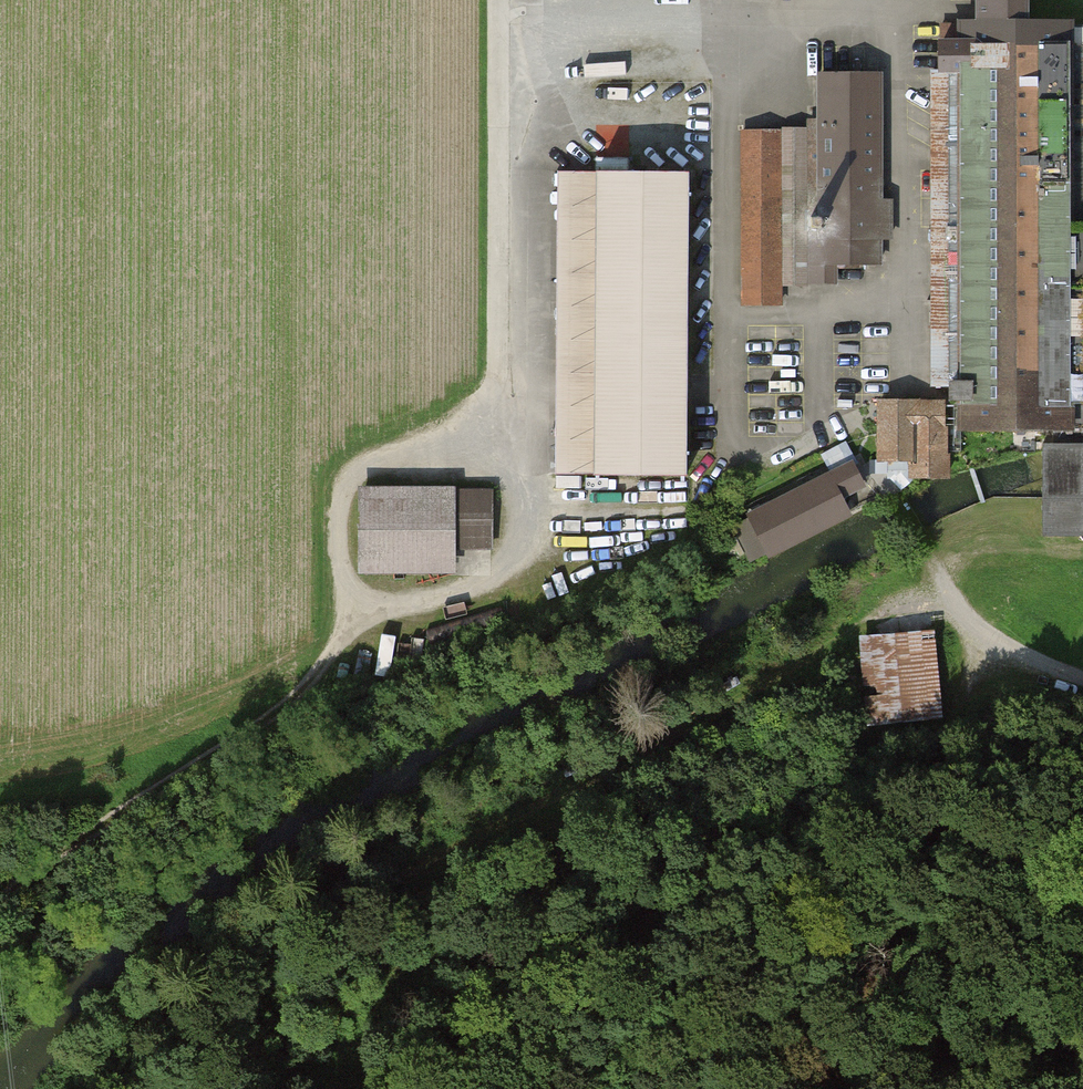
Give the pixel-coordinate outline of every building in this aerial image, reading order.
[(973,56),(940,56),(940,86),(957,86),(959,447),(1077,446),(1076,240),(1082,240),(1082,28),(1031,28),(1031,0),(973,0),(973,56)] [(837,132),(745,135),(749,306),(795,305),(794,289),(843,288),(843,272),(898,270),(893,72),(836,74),(837,132)] [(692,185),(594,183),(589,490),(687,491),(692,185)] [(950,399),(875,401),(878,469),(911,468),(912,486),(953,484),(950,399)] [(1045,449),(1047,540),(1082,540),(1082,448),(1045,449)] [(850,464),(741,520),(766,569),(856,522),(846,502),(865,492),(850,464)] [(486,490),(359,493),(361,581),(455,579),(455,554),(488,554),(486,490)] [(951,630),(866,634),(870,724),(955,720),(951,630)]
